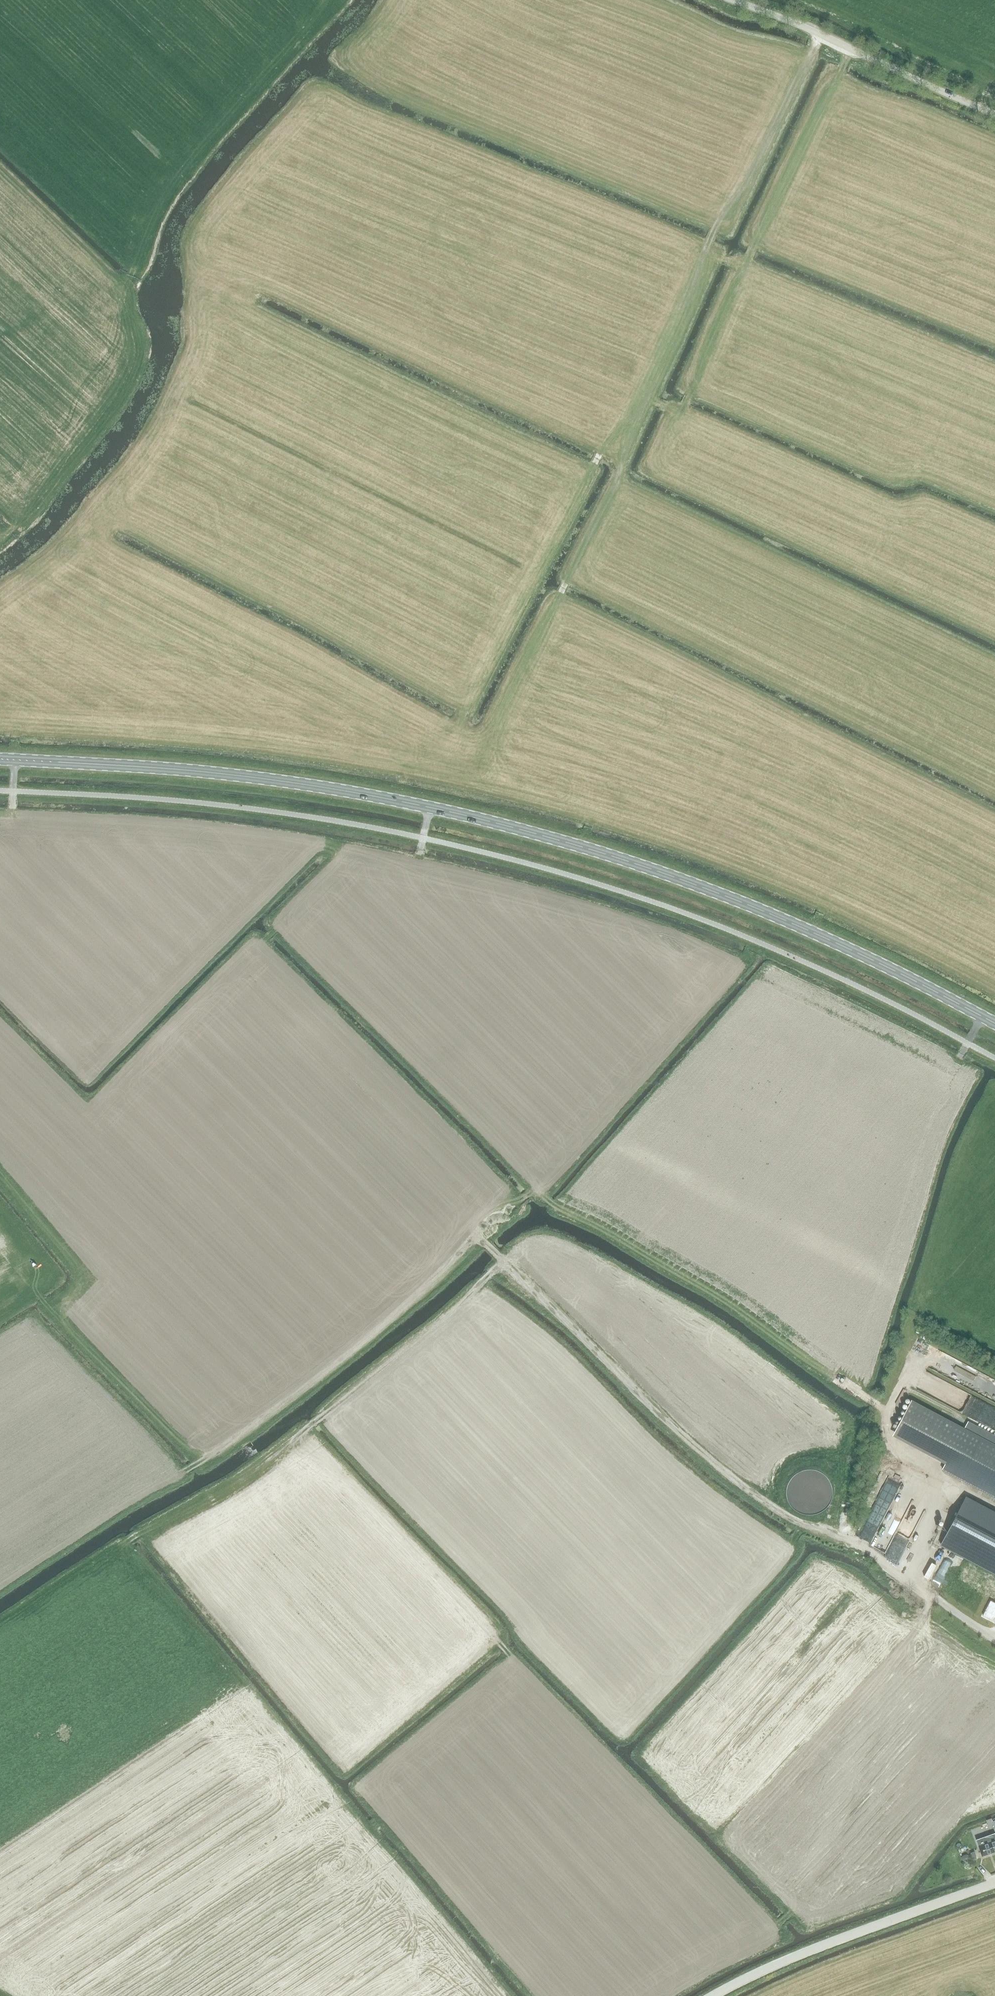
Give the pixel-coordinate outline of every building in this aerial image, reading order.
[(911,1400),(896,1429),(966,1466),(960,1479),(994,1497),(994,1445),(911,1400)] [(942,1408),(940,1413),(949,1417),(951,1412),(942,1408)] [(887,1479),(861,1539),(889,1551),(896,1534),(881,1528),(900,1484),(887,1479)] [(966,1500),(943,1544),(994,1572),(994,1515),(966,1500)] [(930,1587),(937,1591),(955,1559),(939,1551),(925,1576),(933,1580),(930,1587)] [(994,1620),(994,1602),(990,1600),(982,1615),(994,1621),(994,1620)] [(991,1818),(986,1820),(988,1825),(993,1823),(994,1828),(994,1820),(992,1821),(991,1818)] [(994,1833),(987,1836),(988,1839),(977,1843),(982,1856),(994,1851),(994,1834),(994,1833)]
